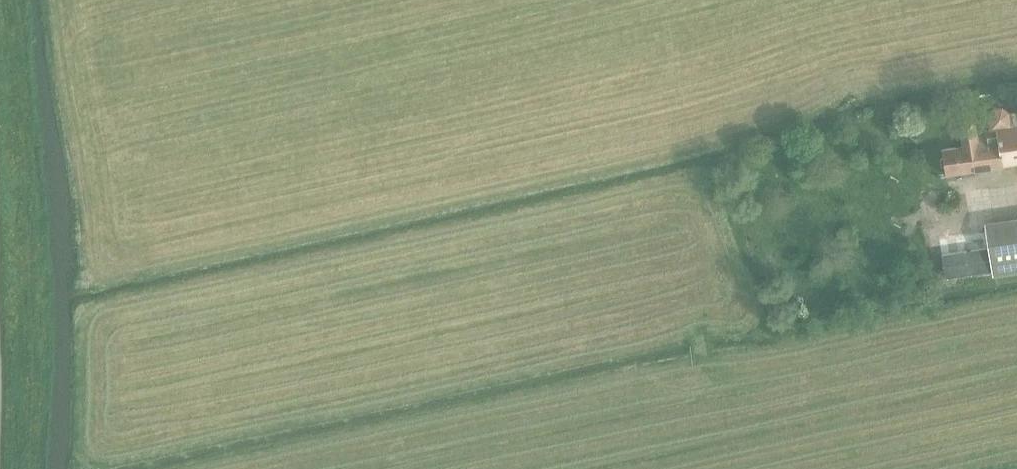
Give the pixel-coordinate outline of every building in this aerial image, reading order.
[(940,159),(941,166),(945,167),(946,176),(1016,165),(1016,110),(1007,111),(1007,113),(1002,108),(993,109),(988,116),(990,128),(977,130),(975,118),(958,120),(963,147),(942,150),(943,157),(940,159)] [(990,247),(942,254),(946,278),(993,270),(990,247)]
